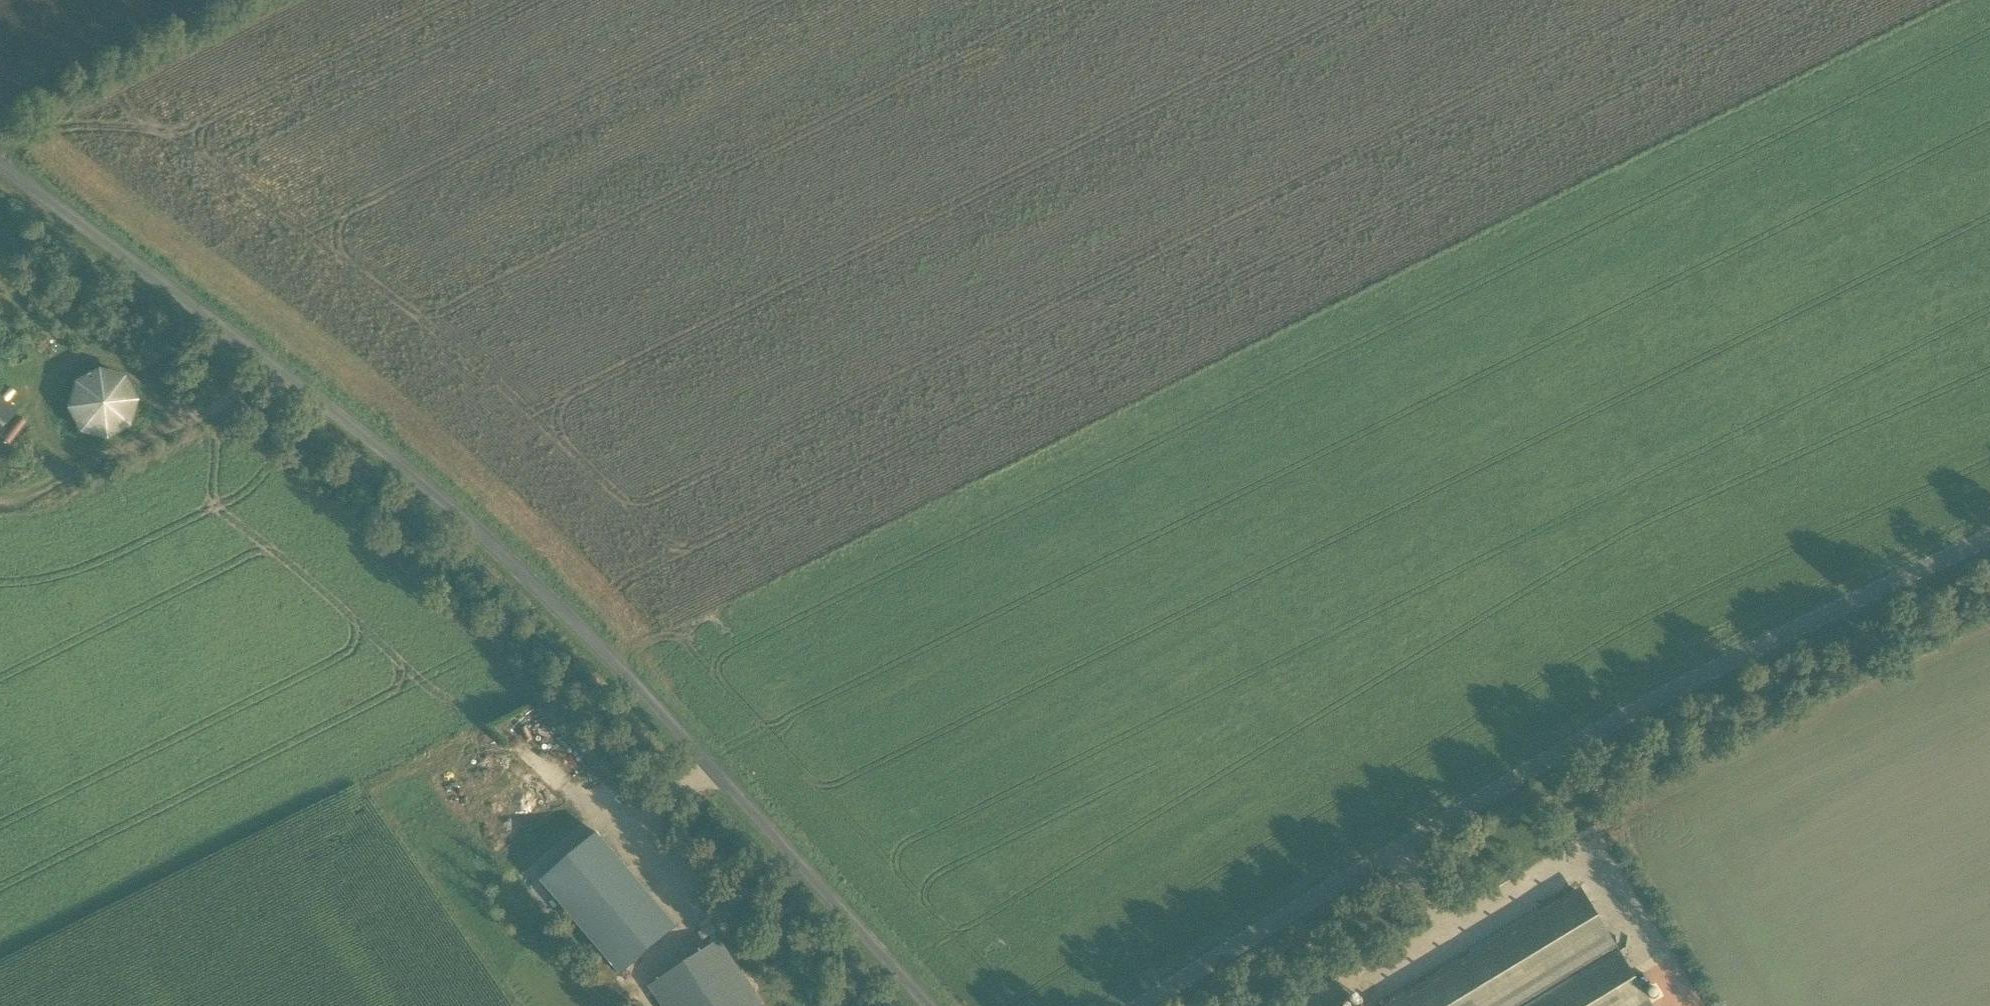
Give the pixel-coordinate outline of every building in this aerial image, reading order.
[(140,416),(114,363),(61,389),(87,442),(140,416)] [(18,411),(0,396),(0,433),(18,411)] [(541,882),(620,975),(677,927),(598,834),(541,882)] [(1577,891),(1388,1005),(1647,1005),(1577,891)] [(749,922),(741,928),(747,936),(755,930),(749,922)] [(719,941),(649,987),(661,1005),(762,1005),(719,941)]
